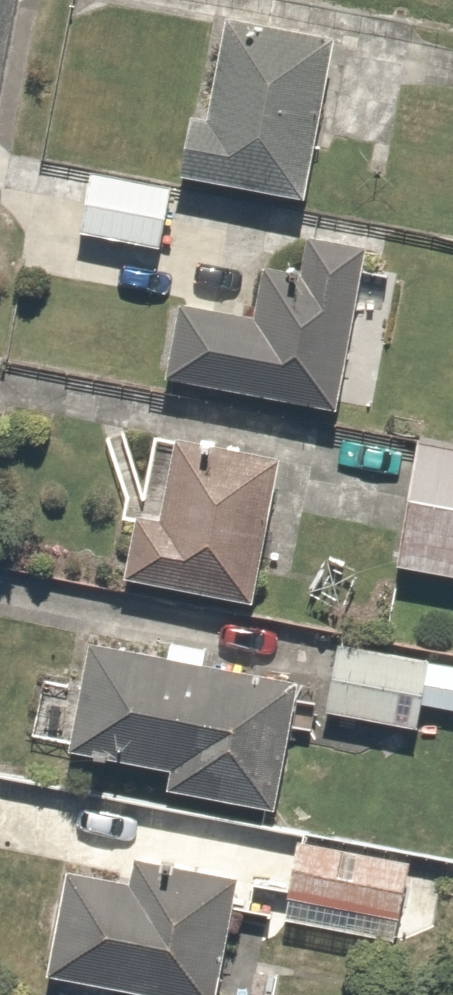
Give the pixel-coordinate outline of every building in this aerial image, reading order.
[(195,110),(183,176),(310,198),(339,37),(230,18),(213,113),(195,110)] [(174,186),(93,173),(83,235),(165,248),(174,186)] [(341,408),(370,245),(313,235),(307,270),(270,264),(261,319),(185,305),(172,378),(341,408)] [(412,435),(401,555),(452,560),(452,438),(412,435)] [(245,595),(272,463),(173,443),(160,509),(130,503),(117,569),(245,595)] [(274,809),(301,680),(93,638),(71,747),(165,766),(160,786),(274,809)] [(334,639),(323,709),(418,724),(429,653),(334,639)] [(295,832),(287,899),(405,912),(413,846),(295,832)] [(239,876),(138,857),(133,881),(63,868),(43,977),(144,994),(218,994),(239,876)]
